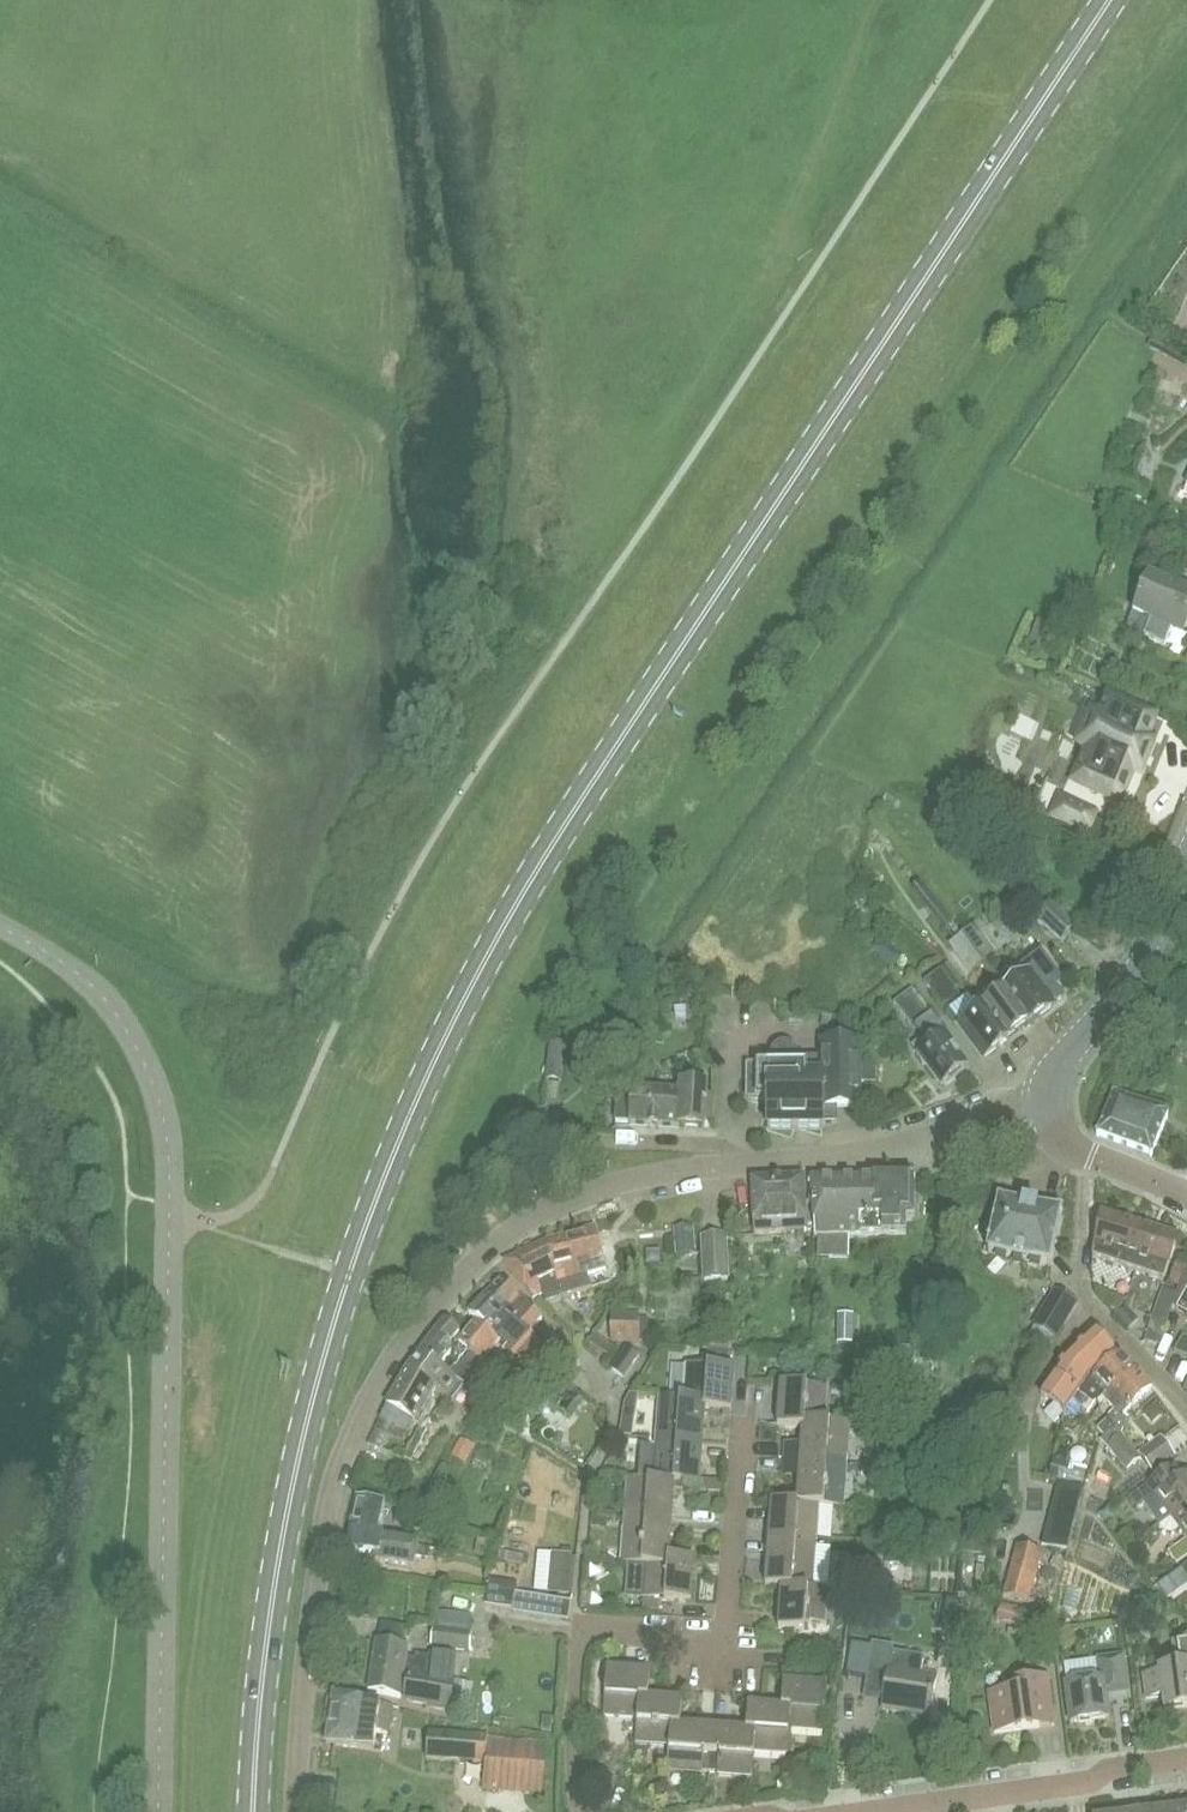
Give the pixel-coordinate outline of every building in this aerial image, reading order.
[(1144,637),(1164,645),(1171,627),(1184,632),(1186,624),(1186,591),(1147,575),(1132,612),(1151,619),(1144,637)] [(1099,718),(1086,750),(1104,757),(1090,790),(1119,802),(1146,737),(1119,725),(1127,706),(1108,698),(1099,718)] [(1100,814),(1063,800),(1055,820),(1092,835),(1100,814)] [(935,844),(934,839),(930,835),(925,835),(921,839),(922,845),(926,848),(931,848),(935,844)] [(911,889),(944,929),(953,923),(920,882),(911,889)] [(1037,921),(1061,941),(1073,926),(1049,906),(1037,921)] [(964,932),(985,960),(984,959),(993,952),(972,925),(964,932)] [(973,969),(985,960),(964,932),(951,942),(973,969)] [(1029,973),(1006,989),(1031,1022),(1054,1004),(1062,998),(1053,986),(1062,980),(1041,952),(1023,966),(1029,973)] [(923,981),(942,1008),(959,996),(953,988),(959,984),(945,965),(923,981)] [(1006,1041),(1031,1022),(1006,989),(981,1008),(1006,1041)] [(916,1026),(930,1015),(912,990),(894,1003),(914,1030),(917,1027),(916,1026)] [(1006,1041),(981,1008),(958,1026),(982,1059),(1006,1041)] [(945,1035),(930,1015),(916,1026),(917,1027),(925,1037),(912,1047),(918,1055),(917,1056),(940,1086),(943,1084),(947,1085),(955,1079),(955,1075),(966,1066),(954,1050),(956,1048),(946,1034),(945,1035)] [(559,1018),(555,1030),(568,1033),(572,1021),(559,1018)] [(562,1081),(567,1046),(550,1043),(545,1079),(562,1081)] [(771,1067),(747,1067),(747,1100),(768,1100),(768,1127),(767,1127),(767,1128),(823,1128),(823,1127),(822,1127),(822,1114),(836,1114),(836,1107),(860,1107),(860,1043),(821,1043),(821,1059),(798,1059),(798,1056),(798,1054),(797,1052),(796,1050),(793,1047),(791,1046),(788,1044),(784,1044),(781,1044),(778,1045),(776,1047),(774,1049),(772,1051),(772,1053),(771,1055),(771,1056),(771,1067)] [(630,1125),(664,1126),(678,1127),(678,1125),(706,1126),(706,1118),(712,1119),(713,1096),(707,1096),(708,1083),(679,1082),(678,1091),(631,1089),(631,1099),(617,1098),(616,1122),(630,1123),(630,1125)] [(1168,1115),(1116,1094),(1114,1093),(1112,1096),(1113,1096),(1098,1132),(1097,1133),(1096,1134),(1096,1135),(1098,1136),(1099,1135),(1149,1155),(1149,1156),(1150,1157),(1151,1157),(1152,1157),(1153,1155),(1153,1154),(1152,1154),(1168,1115)] [(815,1236),(816,1236),(816,1256),(848,1258),(849,1237),(905,1238),(905,1221),(914,1221),(914,1178),(810,1178),(815,1236)] [(804,1179),(752,1181),(754,1234),(805,1231),(804,1206),(805,1206),(804,1179)] [(987,1254),(1049,1267),(1060,1213),(1062,1213),(1062,1212),(1061,1211),(1060,1211),(1060,1212),(1059,1212),(1001,1200),(1001,1199),(1000,1198),(999,1198),(998,1199),(998,1200),(999,1200),(987,1254)] [(1122,1268),(1136,1224),(1100,1212),(1099,1211),(1092,1258),(1122,1268)] [(674,1226),(676,1254),(694,1253),(692,1224),(674,1226)] [(1176,1236),(1136,1224),(1122,1268),(1162,1281),(1163,1282),(1177,1236),(1176,1236)] [(557,1237),(573,1293),(591,1287),(587,1274),(606,1269),(594,1227),(557,1237)] [(728,1281),(726,1236),(701,1237),(704,1283),(728,1281)] [(545,1302),(573,1293),(557,1237),(545,1240),(545,1241),(504,1261),(533,1298),(542,1294),(545,1302)] [(1174,1265),(1168,1284),(1178,1287),(1183,1268),(1174,1265)] [(501,1278),(488,1291),(517,1318),(513,1323),(527,1335),(542,1318),(529,1305),(501,1278)] [(1176,1308),(1186,1314),(1186,1288),(1176,1308)] [(1054,1338),(1076,1301),(1055,1289),(1033,1326),(1054,1338)] [(527,1335),(513,1323),(517,1318),(488,1291),(481,1298),(477,1296),(468,1305),(470,1309),(468,1312),(475,1319),(499,1342),(504,1337),(512,1344),(522,1332),(527,1335)] [(1128,1329),(1138,1320),(1138,1319),(1126,1306),(1118,1313),(1124,1298),(1111,1293),(1107,1305),(1128,1329)] [(829,1332),(844,1333),(845,1305),(830,1304),(829,1332)] [(610,1340),(639,1341),(648,1342),(649,1318),(639,1317),(640,1314),(611,1313),(610,1340)] [(466,1383),(475,1371),(499,1342),(475,1319),(457,1341),(472,1355),(452,1377),(463,1386),(466,1383)] [(463,1386),(452,1377),(440,1367),(451,1353),(449,1345),(459,1332),(445,1320),(408,1366),(431,1384),(430,1385),(436,1390),(452,1401),(461,1388),(463,1386)] [(561,1361),(570,1350),(571,1349),(546,1326),(532,1341),(558,1364),(561,1361)] [(1183,1332),(1175,1346),(1186,1351),(1186,1334),(1183,1332)] [(1113,1352),(1098,1335),(1094,1339),(1090,1335),(1061,1362),(1038,1393),(1066,1412),(1087,1380),(1113,1352)] [(622,1353),(612,1368),(611,1369),(624,1379),(639,1355),(626,1346),(622,1353)] [(1086,1385),(1073,1402),(1088,1413),(1101,1395),(1104,1399),(1110,1393),(1111,1394),(1124,1382),(1122,1380),(1125,1376),(1123,1373),(1131,1366),(1117,1352),(1093,1375),(1094,1376),(1089,1382),(1088,1381),(1086,1385)] [(705,1408),(705,1409),(730,1410),(733,1367),(685,1364),(683,1397),(683,1398),(705,1400),(704,1408),(705,1408)] [(431,1384),(408,1366),(406,1369),(386,1405),(387,1406),(393,1410),(414,1423),(418,1423),(436,1390),(430,1385),(431,1384)] [(1110,1393),(1104,1399),(1116,1411),(1097,1428),(1104,1436),(1102,1438),(1107,1445),(1106,1446),(1126,1470),(1140,1459),(1120,1435),(1127,1422),(1121,1416),(1151,1388),(1131,1366),(1123,1373),(1125,1376),(1122,1380),(1124,1382),(1111,1394),(1110,1393)] [(492,1400),(499,1391),(475,1371),(466,1383),(476,1391),(474,1392),(480,1397),(483,1393),(492,1400)] [(873,1377),(871,1388),(876,1389),(875,1399),(881,1401),(885,1378),(873,1377)] [(776,1426),(802,1428),(802,1427),(803,1419),(825,1421),(825,1420),(827,1387),(780,1383),(776,1426)] [(676,1440),(702,1442),(705,1409),(705,1408),(704,1408),(705,1400),(683,1398),(683,1397),(658,1396),(654,1438),(676,1440)] [(387,1406),(379,1420),(385,1423),(393,1410),(387,1406)] [(426,1456),(435,1440),(444,1429),(432,1418),(420,1431),(404,1457),(420,1466),(426,1456)] [(802,1427),(802,1428),(799,1461),(826,1463),(827,1455),(848,1457),(850,1422),(825,1420),(825,1421),(803,1419),(802,1427)] [(373,1432),(385,1437),(390,1426),(385,1423),(379,1420),(373,1432)] [(379,1449),(385,1437),(373,1432),(367,1444),(379,1449)] [(1160,1437),(1139,1453),(1153,1472),(1174,1455),(1160,1437)] [(699,1484),(702,1442),(676,1440),(654,1438),(654,1448),(640,1446),(637,1478),(651,1479),(651,1480),(674,1482),(699,1484)] [(462,1441),(454,1457),(463,1462),(472,1446),(462,1441)] [(472,1465),(483,1470),(487,1461),(476,1456),(472,1465)] [(826,1470),(826,1463),(799,1461),(796,1502),(796,1503),(819,1504),(819,1505),(844,1507),(846,1472),(826,1470)] [(1186,1506),(1186,1473),(1183,1477),(1174,1465),(1129,1497),(1137,1509),(1144,1504),(1159,1526),(1186,1506)] [(623,1520),(671,1523),(674,1482),(651,1480),(651,1479),(637,1478),(626,1477),(623,1520)] [(1058,1481),(1042,1544),(1067,1551),(1082,1490),(1058,1481)] [(349,1529),(379,1535),(385,1506),(357,1497),(349,1529)] [(815,1546),(819,1505),(819,1504),(796,1503),(796,1502),(771,1500),(768,1543),(815,1546)] [(1159,1526),(1164,1532),(1172,1534),(1180,1528),(1186,1538),(1186,1506),(1159,1526)] [(397,1511),(394,1524),(409,1528),(409,1527),(422,1530),(425,1518),(397,1511)] [(620,1562),(645,1564),(667,1565),(668,1557),(671,1523),(623,1520),(620,1562)] [(379,1536),(379,1535),(349,1529),(345,1551),(375,1556),(374,1560),(413,1568),(415,1557),(425,1559),(428,1548),(417,1546),(417,1544),(379,1536)] [(858,1539),(842,1538),(842,1547),(857,1548),(858,1539)] [(1168,1552),(1177,1565),(1186,1557),(1186,1539),(1168,1552)] [(475,1556),(494,1559),(497,1544),(477,1541),(475,1556)] [(812,1588),(812,1587),(815,1546),(768,1543),(765,1585),(780,1586),(812,1588)] [(1016,1546),(1003,1596),(1028,1603),(1041,1552),(1016,1546)] [(499,1552),(498,1561),(523,1565),(524,1556),(499,1552)] [(962,1553),(961,1563),(974,1563),(974,1554),(962,1553)] [(694,1558),(668,1557),(667,1565),(645,1564),(643,1598),(691,1602),(694,1558)] [(1053,1561),(1047,1597),(1098,1604),(1103,1568),(1053,1561)] [(1186,1593),(1186,1563),(1156,1586),(1165,1598),(1182,1586),(1186,1593)] [(485,1604),(514,1608),(517,1585),(489,1580),(485,1604)] [(828,1588),(812,1587),(812,1588),(780,1586),(777,1628),(804,1630),(804,1622),(826,1624),(828,1588)] [(1035,1612),(1000,1604),(997,1619),(1032,1627),(1035,1612)] [(408,1672),(409,1661),(406,1661),(409,1645),(404,1645),(408,1628),(381,1623),(378,1639),(376,1639),(368,1691),(401,1697),(405,1672),(408,1672)] [(431,1646),(470,1651),(472,1632),(434,1627),(431,1646)] [(1146,1698),(1163,1696),(1165,1710),(1186,1707),(1186,1641),(1174,1642),(1177,1667),(1159,1669),(1160,1673),(1143,1676),(1146,1698)] [(882,1709),(929,1717),(936,1677),(920,1675),(923,1656),(893,1652),(894,1646),(872,1643),(866,1679),(886,1682),(882,1709)] [(409,1661),(408,1672),(410,1672),(405,1702),(429,1706),(428,1708),(449,1712),(455,1680),(453,1680),(455,1665),(428,1662),(429,1657),(415,1654),(414,1662),(409,1661)] [(1065,1684),(1070,1723),(1109,1717),(1106,1691),(1127,1688),(1122,1655),(1097,1659),(1099,1679),(1065,1684)] [(603,1716),(637,1719),(639,1697),(647,1698),(647,1697),(648,1697),(650,1672),(606,1669),(603,1716)] [(988,1693),(994,1733),(1054,1725),(1047,1676),(1016,1680),(1018,1689),(988,1693)] [(783,1681),(781,1707),(782,1707),(790,1708),(788,1730),(789,1730),(823,1732),(826,1684),(783,1681)] [(334,1694),(326,1743),(374,1750),(374,1749),(373,1749),(376,1732),(389,1734),(393,1706),(334,1694)] [(635,1744),(669,1747),(671,1725),(679,1725),(680,1725),(682,1699),(648,1697),(647,1697),(647,1698),(639,1697),(637,1719),(635,1744)] [(787,1755),(789,1730),(788,1730),(790,1708),(782,1707),(781,1707),(747,1704),(746,1730),(754,1731),(753,1753),(787,1755)] [(702,1771),(710,1771),(713,1727),(680,1725),(679,1725),(671,1725),(669,1747),(667,1772),(702,1774),(702,1771)] [(713,1727),(710,1771),(717,1772),(717,1776),(752,1778),(753,1753),(754,1731),(746,1730),(713,1727)] [(485,1763),(487,1738),(487,1737),(428,1732),(426,1758),(485,1763)]
